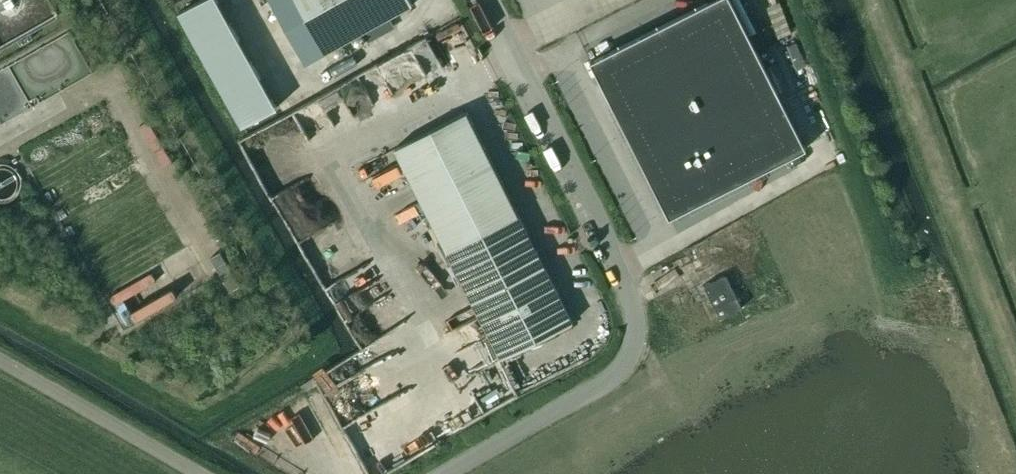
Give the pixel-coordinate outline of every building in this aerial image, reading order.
[(178,12),(242,126),(277,107),(217,0),(201,0),(178,12)] [(305,63),(413,3),(411,0),(270,0),(305,63)] [(590,61),(669,217),(807,148),(732,0),(711,0),(590,61)] [(398,87),(445,60),(429,32),(382,58),(398,87)] [(501,358),(573,321),(467,111),(395,147),(501,358)] [(225,246),(214,251),(230,287),(242,282),(225,246)] [(726,274),(704,285),(720,318),(742,307),(726,274)]
